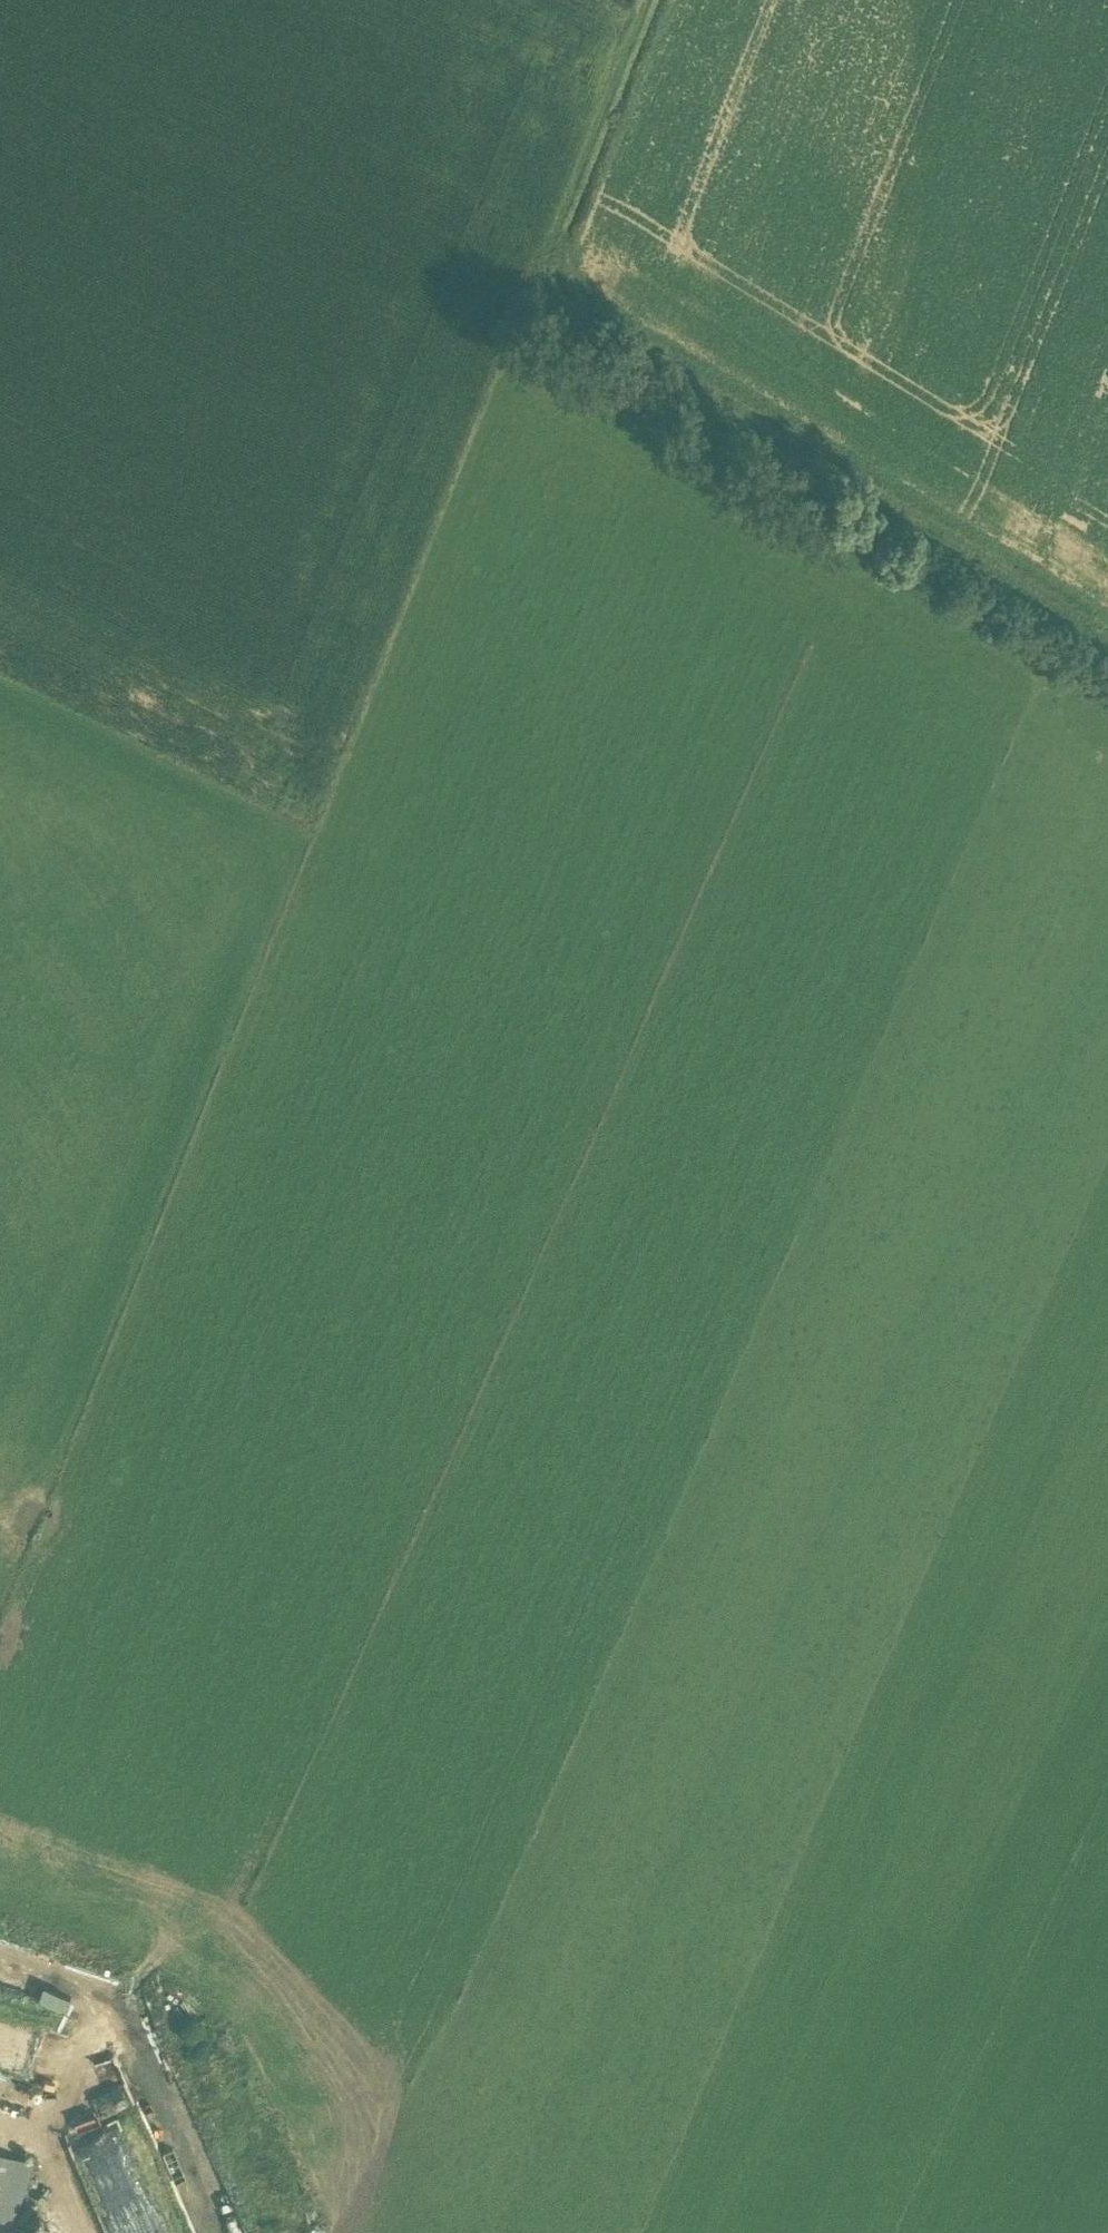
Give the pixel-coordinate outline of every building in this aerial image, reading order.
[(33,2161),(0,2150),(0,2232),(10,2232),(33,2161)] [(70,2232),(54,2207),(41,2216),(53,2232),(68,2232),(70,2232)]
